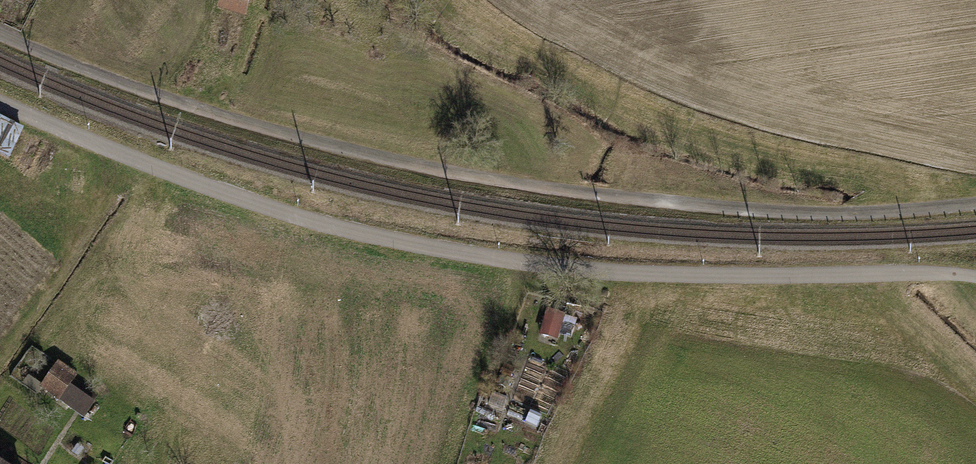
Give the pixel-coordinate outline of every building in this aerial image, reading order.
[(219,5),(247,15),(252,0),(221,0),(219,5)] [(565,315),(547,310),(539,336),(558,341),(565,315)] [(58,362),(39,388),(83,419),(99,398),(75,380),(78,376),(58,362)]
